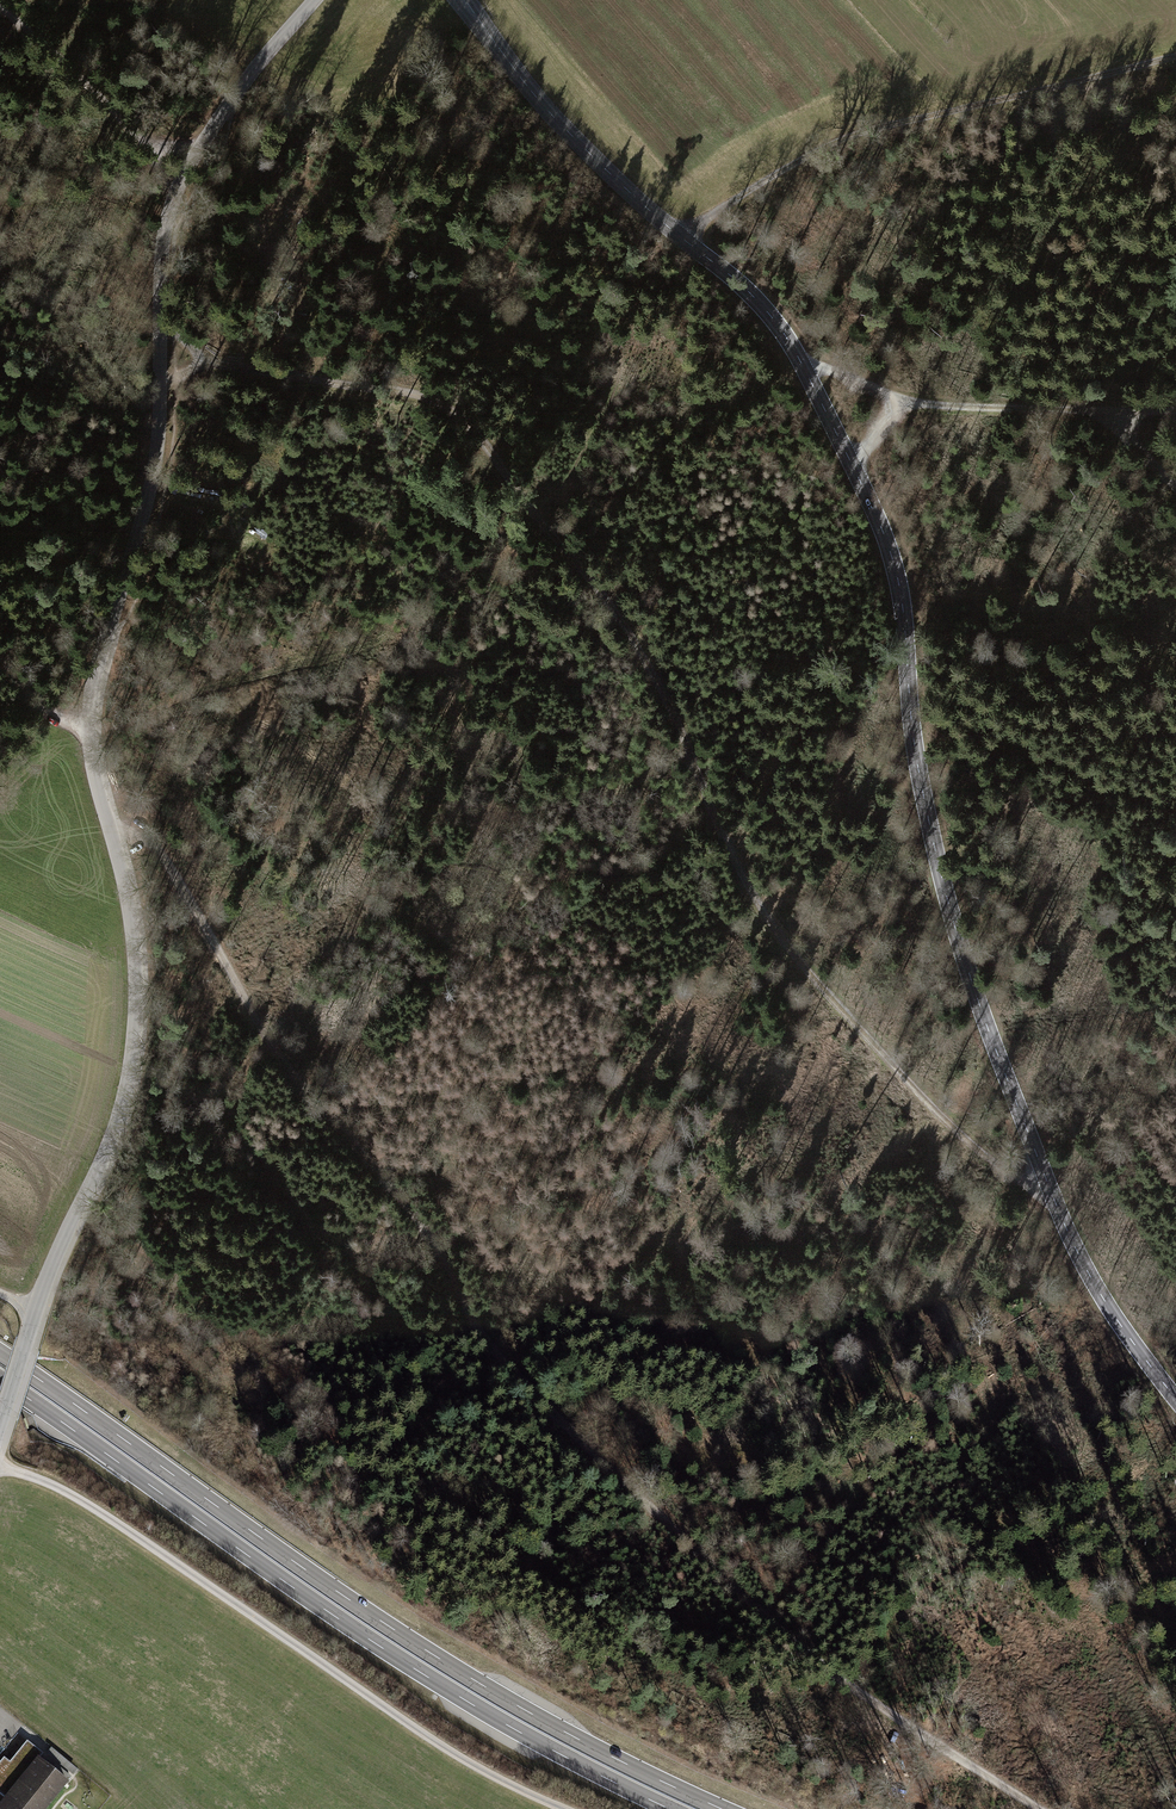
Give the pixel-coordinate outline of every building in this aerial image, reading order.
[(6,1799),(0,1807),(0,1808),(46,1808),(66,1784),(67,1784),(68,1783),(38,1759),(43,1754),(27,1741),(0,1774),(0,1794),(6,1799)]
